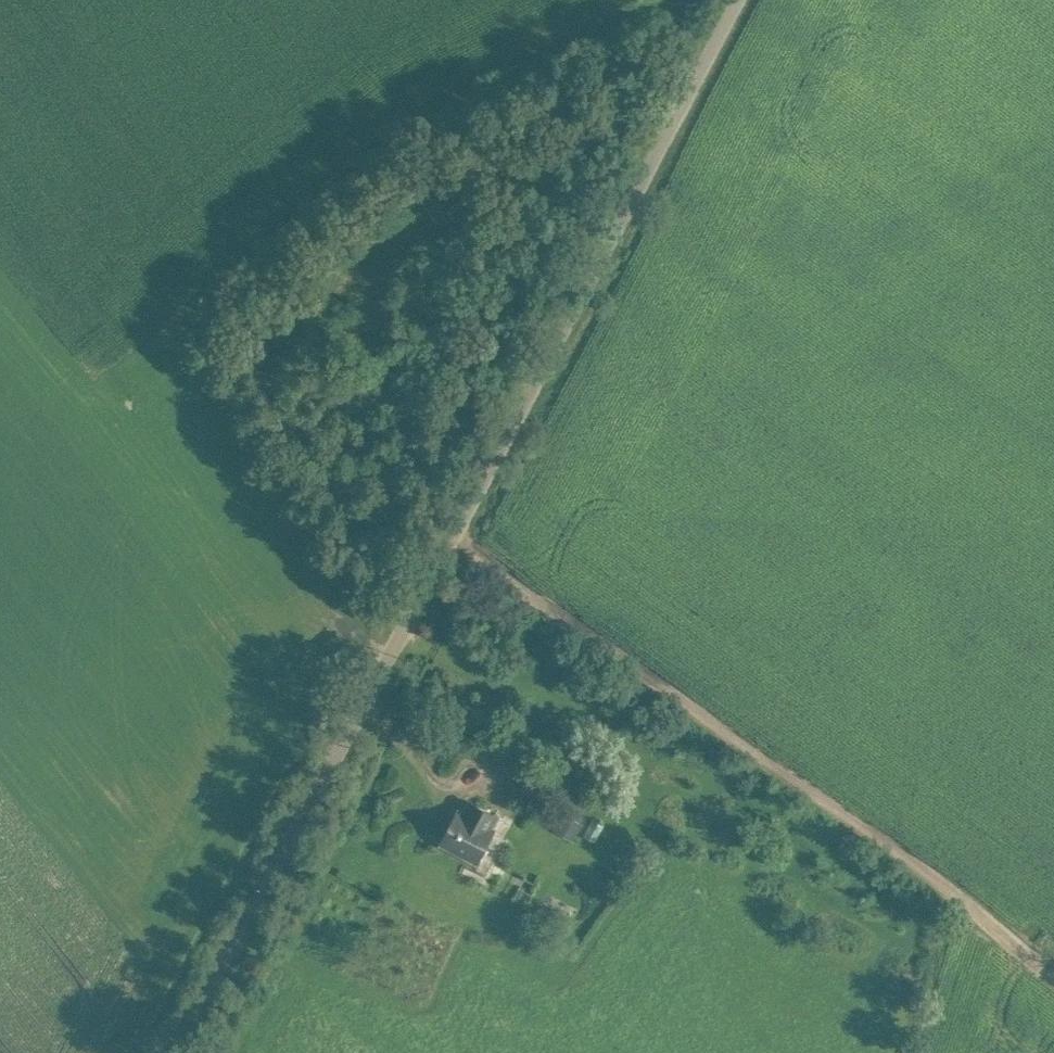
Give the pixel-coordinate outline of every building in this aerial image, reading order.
[(1020,782),(1028,790),(1040,776),(1033,769),(1020,782)] [(455,816),(441,843),(477,862),(495,828),(492,827),(498,815),(470,801),(461,819),(455,816)]
